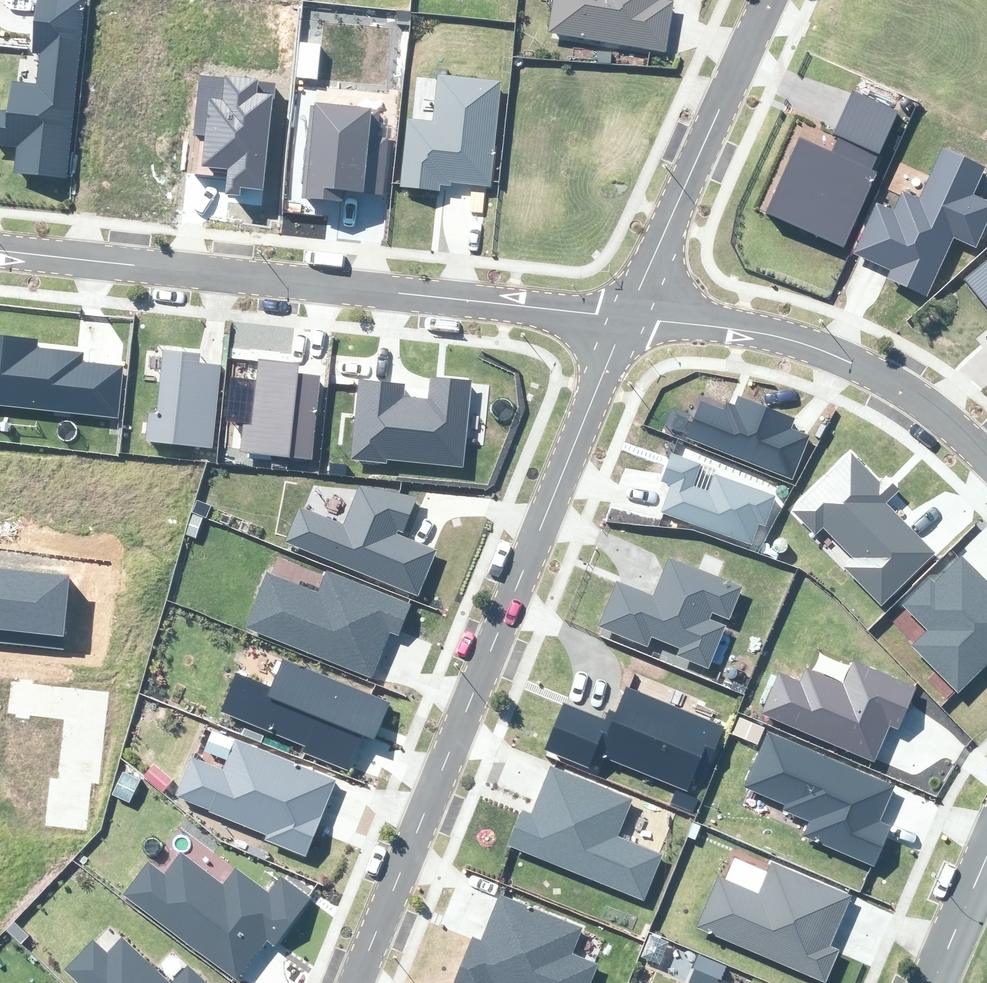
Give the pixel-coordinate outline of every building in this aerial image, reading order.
[(25,174),(80,178),(90,0),(47,0),(42,83),(18,81),(16,110),(0,109),(0,139),(27,141),(25,174)] [(553,37),(678,51),(684,3),(671,1),(671,0),(557,0),(553,37)] [(226,193),(239,194),(240,186),(262,188),(272,97),(274,97),(276,82),(259,81),(259,78),(224,74),(224,77),(199,74),(192,134),(200,135),(196,172),(228,176),(226,193)] [(451,182),(490,186),(501,81),(437,74),(432,121),(407,119),(400,186),(439,190),(440,184),(451,186),(451,182)] [(765,213),(845,247),(877,172),(872,170),(897,110),(852,91),(843,111),(834,134),(838,135),(831,150),(798,136),(765,213)] [(384,195),(390,137),(379,136),(382,109),(316,102),(315,106),(311,105),(301,198),(343,202),(344,191),(384,195)] [(856,256),(896,270),(889,290),(923,303),(943,248),(974,259),(986,223),(986,207),(975,203),(986,172),(935,153),(919,195),(902,189),(893,214),(874,207),(856,256)] [(963,278),(986,307),(986,259),(963,278)] [(122,367),(103,365),(82,363),(83,352),(37,347),(38,339),(0,335),(0,404),(117,417),(122,367)] [(149,414),(146,440),(212,446),(220,365),(208,364),(199,363),(200,353),(163,349),(157,414),(149,414)] [(311,458),(320,376),(297,373),(299,364),(258,359),(251,424),(244,424),(241,450),(311,458)] [(462,467),(471,380),(429,376),(427,398),(404,396),(405,385),(359,380),(351,459),(386,463),(386,459),(462,467)] [(694,395),(678,438),(793,480),(810,434),(795,429),(800,417),(741,396),(736,410),(694,395)] [(881,603),(933,552),(885,503),(899,490),(886,476),(880,482),(851,451),(791,509),(816,535),(823,528),(852,557),(843,565),(881,603)] [(764,527),(774,497),(713,475),(707,491),(694,486),(702,464),(671,454),(660,483),(670,486),(660,514),(750,545),(757,524),(764,527)] [(418,596),(436,549),(396,534),(398,530),(403,532),(417,497),(360,485),(344,524),(299,507),(285,542),(418,596)] [(913,647),(956,693),(986,664),(986,580),(962,554),(934,581),(928,574),(899,602),(928,632),(913,647)] [(730,620),(743,586),(668,556),(653,594),(616,579),(597,627),(648,647),(651,637),(680,648),(677,656),(707,668),(724,626),(709,620),(712,613),(730,620)] [(69,574),(0,567),(0,643),(62,649),(69,574)] [(398,636),(411,604),(326,570),(318,591),(267,571),(244,628),(371,678),(390,632),(398,636)] [(374,740),(389,703),(284,660),(272,688),(236,674),(220,712),(305,747),(303,752),(348,770),(363,735),(374,740)] [(899,728),(916,686),(852,660),(843,682),(806,666),(800,680),(778,671),(761,714),(873,761),(889,724),(899,728)] [(45,825),(85,829),(90,782),(99,783),(109,691),(10,681),(7,714),(63,719),(57,778),(50,777),(45,825)] [(709,769),(726,726),(626,686),(616,711),(610,709),(606,719),(564,703),(546,750),(588,767),(593,753),(687,790),(697,765),(709,769)] [(770,736),(748,787),(815,816),(804,841),(877,872),(897,826),(886,821),(899,791),(770,736)] [(306,857),(337,780),(235,739),(223,770),(192,758),(176,797),(209,810),(208,811),(266,835),(264,840),(306,857)] [(507,845),(643,900),(661,855),(617,837),(632,799),(550,765),(531,813),(522,809),(507,845)] [(274,945),(310,897),(281,875),(269,891),(235,866),(222,883),(181,852),(164,875),(148,863),(124,895),(236,979),(266,939),(274,945)] [(733,862),(707,928),(820,972),(851,892),(772,861),(766,875),(733,862)] [(499,894),(481,940),(472,937),(454,982),(589,982),(597,965),(571,954),(582,927),(499,894)] [(187,965),(171,982),(121,935),(107,950),(92,936),(61,970),(76,982),(207,982),(187,965)]
